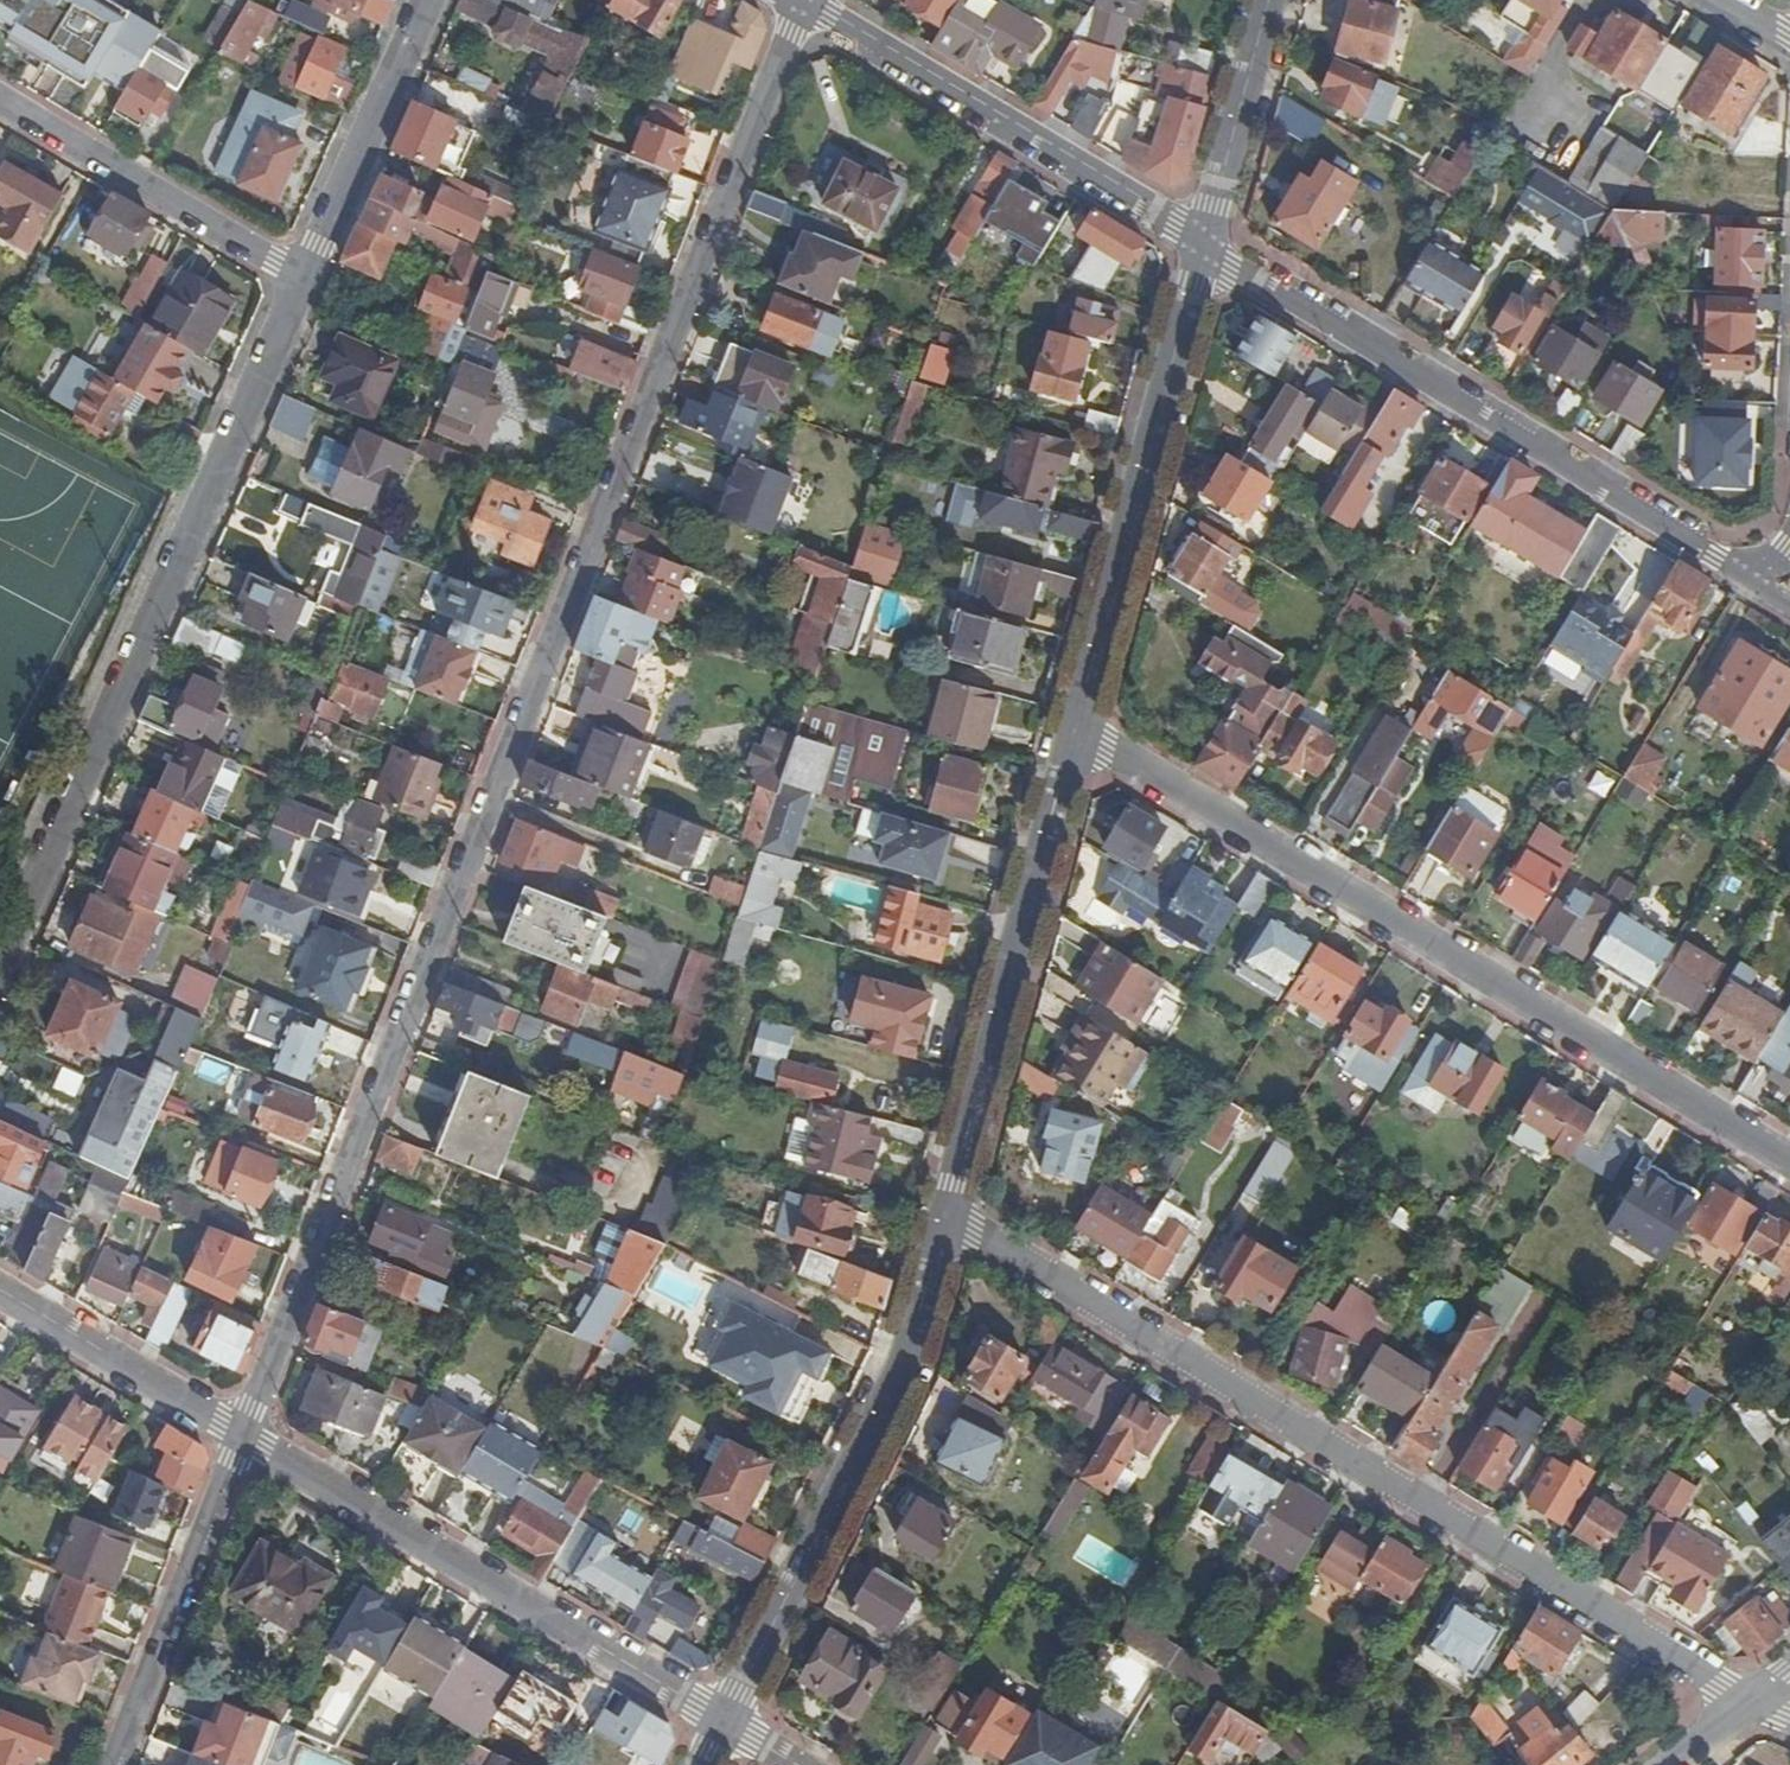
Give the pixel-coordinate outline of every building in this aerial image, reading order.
[(13,33),(8,41),(87,88),(95,74),(127,92),(141,68),(164,30),(131,10),(128,15),(102,0),(0,0),(0,26),(13,33)] [(289,0),(251,0),(250,2),(271,11),(323,33),(330,18),(289,0)] [(396,0),(319,0),(316,6),(336,15),(340,5),(387,25),(397,1),(396,0)] [(458,82),(510,107),(549,124),(556,109),(578,68),(591,39),(550,25),(494,0),(461,0),(458,7),(500,26),(498,33),(500,37),(504,39),(508,38),(518,42),(521,42),(524,38),(556,53),(545,75),(538,71),(535,71),(528,85),(529,89),(536,93),(529,107),(522,103),(523,98),(494,84),(496,80),(466,66),(458,82)] [(550,25),(562,0),(494,0),(550,25)] [(609,5),(662,35),(681,4),(697,13),(703,0),(612,0),(609,5)] [(755,67),(770,29),(762,10),(746,0),(732,35),(714,27),(704,48),(687,39),(672,73),(719,92),(733,57),(755,67)] [(910,3),(925,11),(925,17),(935,23),(940,20),(943,22),(956,0),(912,0),(910,3)] [(1074,39),(1117,50),(1126,13),(1143,17),(1147,0),(1097,0),(1074,39)] [(1528,76),(1574,0),(1512,0),(1501,18),(1529,35),(1524,43),(1521,42),(1520,44),(1518,48),(1514,46),(1505,62),(1528,76)] [(1401,37),(1407,14),(1352,1),(1339,51),(1385,63),(1392,36),(1401,37)] [(220,53),(248,65),(262,71),(264,66),(258,63),(256,54),(252,51),(260,35),(269,39),(278,21),(268,17),(271,11),(250,2),(220,53)] [(958,6),(934,45),(983,74),(997,50),(1021,64),(1043,28),(1003,5),(990,26),(958,6)] [(1674,112),(1722,34),(1701,21),(1681,51),(1618,13),(1602,38),(1582,26),(1569,47),(1630,85),(1674,112)] [(284,81),(349,110),(354,98),(359,87),(348,82),(336,77),(345,54),(347,49),(321,39),(318,47),(302,40),(284,81)] [(1074,39),(1047,86),(1062,94),(1071,77),(1078,64),(1089,68),(1111,77),(1118,51),(1117,50),(1074,39)] [(1213,76),(1219,53),(1185,44),(1179,67),(1213,76)] [(1684,106),(1731,134),(1765,79),(1720,50),(1684,106)] [(1111,77),(1120,74),(1123,64),(1126,53),(1118,51),(1111,77)] [(220,53),(205,78),(233,94),(248,65),(220,53)] [(1126,53),(1123,64),(1138,68),(1141,57),(1126,53)] [(336,77),(348,82),(358,59),(345,54),(336,77)] [(1398,88),(1335,62),(1324,86),(1329,89),(1324,101),(1382,126),(1398,88)] [(1143,116),(1128,159),(1170,184),(1188,173),(1213,76),(1179,67),(1166,63),(1161,83),(1171,86),(1168,96),(1172,97),(1164,123),(1143,116)] [(1078,64),(1071,77),(1084,82),(1089,68),(1078,64)] [(176,89),(141,68),(127,92),(119,106),(144,121),(155,103),(164,109),(176,89)] [(1145,69),(1138,68),(1135,82),(1141,83),(1145,69)] [(650,95),(661,99),(671,75),(661,71),(650,95)] [(1648,155),(1665,127),(1674,112),(1630,85),(1593,146),(1637,173),(1648,155)] [(395,149),(454,175),(463,179),(467,169),(462,167),(477,133),(458,123),(458,121),(449,117),(437,112),(416,102),(395,149)] [(441,102),(437,112),(449,117),(453,107),(441,102)] [(1088,102),(1073,126),(1091,137),(1106,112),(1088,102)] [(502,124),(542,143),(549,124),(510,107),(502,124)] [(556,109),(549,124),(585,137),(590,122),(556,109)] [(675,171),(679,172),(690,141),(681,138),(687,122),(653,109),(636,155),(675,171)] [(265,131),(241,121),(219,171),(242,182),(241,184),(279,201),(303,145),(266,129),(265,131)] [(1441,157),(1426,181),(1454,198),(1483,151),(1467,141),(1453,164),(1441,157)] [(1569,185),(1613,212),(1623,195),(1637,173),(1593,146),(1569,185)] [(1020,164),(1001,152),(984,181),(989,185),(982,198),(976,195),(956,228),(964,232),(956,245),(967,252),(977,236),(1011,178),(1020,164)] [(675,171),(636,155),(631,154),(625,171),(621,169),(596,230),(649,251),(665,211),(662,209),(665,199),(670,200),(674,189),(668,187),(675,171)] [(1530,178),(1537,165),(1520,155),(1513,167),(1530,178)] [(1637,173),(1623,195),(1644,207),(1668,168),(1648,155),(1637,173)] [(6,161),(0,171),(0,201),(11,207),(0,226),(0,236),(32,254),(66,196),(6,161)] [(901,188),(848,161),(835,184),(824,178),(815,181),(809,194),(879,230),(901,188)] [(1594,243),(1613,212),(1569,185),(1537,165),(1530,178),(1516,199),(1518,200),(1594,243)] [(463,179),(473,183),(477,174),(467,169),(463,179)] [(1346,200),(1302,173),(1272,221),(1317,248),(1346,200)] [(473,183),(494,194),(497,195),(502,185),(477,174),(473,183)] [(383,175),(373,198),(440,229),(442,223),(474,237),(475,236),(481,238),(482,234),(477,231),(494,194),(473,183),(463,179),(454,175),(450,186),(447,184),(446,186),(440,184),(438,189),(443,192),(437,207),(422,200),(424,193),(383,175)] [(1011,178),(977,236),(994,247),(1005,230),(1039,250),(1063,209),(1011,178)] [(502,185),(497,195),(502,197),(517,204),(522,195),(502,185)] [(791,202),(756,189),(749,208),(783,222),(791,202)] [(141,208),(116,194),(93,233),(128,254),(137,238),(146,244),(155,230),(146,224),(152,215),(141,208)] [(492,224),(507,231),(513,217),(517,204),(502,197),(492,224)] [(366,215),(359,231),(384,243),(387,234),(399,239),(410,243),(415,232),(428,237),(426,241),(457,255),(450,272),(484,287),(491,271),(498,254),(440,229),(373,198),(366,215)] [(1063,209),(1039,250),(1044,253),(1069,212),(1063,209)] [(1145,238),(1095,209),(1088,224),(1099,231),(1093,242),(1130,264),(1145,238)] [(1594,243),(1628,247),(1623,235),(1613,212),(1594,243)] [(1623,235),(1628,247),(1640,239),(1660,240),(1661,214),(1613,212),(1623,235)] [(810,216),(805,230),(843,245),(847,231),(810,216)] [(513,217),(507,231),(516,235),(523,220),(513,217)] [(843,245),(805,230),(796,255),(793,255),(782,285),(831,304),(842,275),(853,279),(863,253),(843,245)] [(1762,231),(1716,230),(1715,249),(1707,249),(1706,256),(1715,257),(1713,283),(1732,284),(1732,288),(1759,289),(1762,231)] [(359,231),(346,260),(381,276),(395,248),(384,243),(359,231)] [(384,243),(395,248),(399,239),(387,234),(384,243)] [(1406,279),(1460,312),(1484,273),(1429,240),(1423,252),(1406,279)] [(1396,297),(1406,279),(1423,252),(1409,244),(1381,288),(1396,297)] [(597,294),(590,311),(643,331),(650,333),(656,316),(627,305),(632,291),(639,293),(648,269),(591,247),(585,265),(590,268),(583,288),(597,294)] [(157,254),(144,279),(157,286),(171,262),(157,254)] [(473,316),(469,329),(492,337),(505,303),(510,305),(520,283),(491,271),(484,287),(482,293),(473,316)] [(419,346),(455,361),(466,334),(469,329),(473,316),(463,310),(471,287),(482,293),(484,287),(450,272),(448,278),(437,274),(428,297),(424,296),(421,305),(432,310),(419,346)] [(156,327),(191,349),(204,356),(234,303),(185,273),(156,327)] [(140,278),(123,309),(141,318),(157,286),(144,279),(140,278)] [(1558,303),(1567,288),(1556,281),(1547,296),(1558,303)] [(1696,300),(1695,333),(1706,333),(1752,335),(1753,309),(1781,310),(1781,294),(1763,294),(1727,292),(1727,299),(1708,298),(1707,301),(1696,300)] [(1543,315),(1549,318),(1558,303),(1547,296),(1545,295),(1535,310),(1520,301),(1501,332),(1509,337),(1505,343),(1520,352),(1543,315)] [(843,322),(778,297),(766,329),(831,355),(833,350),(841,352),(849,331),(841,328),(843,322)] [(1081,301),(1073,332),(1113,342),(1118,324),(1116,323),(1120,310),(1081,301)] [(1275,377),(1301,333),(1262,309),(1236,353),(1275,377)] [(115,378),(147,397),(158,404),(168,389),(175,393),(184,377),(177,373),(191,349),(156,327),(148,323),(115,378)] [(1535,360),(1578,387),(1598,355),(1554,329),(1535,360)] [(639,339),(646,342),(650,333),(643,331),(639,339)] [(1090,342),(1052,332),(1045,358),(1042,358),(1035,389),(1076,399),(1090,342)] [(1750,371),(1752,335),(1706,333),(1705,342),(1698,342),(1697,352),(1705,353),(1704,369),(1750,371)] [(455,361),(452,369),(439,402),(448,406),(447,409),(449,411),(441,431),(487,450),(505,406),(487,399),(507,350),(504,349),(466,334),(455,361)] [(397,361),(343,337),(333,361),(350,369),(338,398),(374,415),(397,361)] [(733,343),(716,386),(718,387),(768,406),(778,411),(795,368),(733,343)] [(575,371),(577,371),(627,391),(632,378),(637,364),(586,345),(575,371)] [(956,353),(935,346),(923,378),(944,386),(956,353)] [(1638,423),(1659,390),(1647,383),(1653,371),(1638,362),(1631,374),(1614,364),(1595,397),(1638,423)] [(569,368),(567,374),(575,377),(577,371),(575,371),(569,368)] [(1333,388),(1337,380),(1320,369),(1305,395),(1312,399),(1322,405),(1333,388)] [(115,378),(103,371),(96,383),(90,380),(83,391),(89,394),(79,412),(85,416),(81,422),(101,434),(105,428),(111,431),(126,408),(137,414),(147,397),(115,378)] [(913,382),(907,397),(892,446),(909,451),(929,386),(913,382)] [(1272,481),(1276,483),(1286,466),(1276,460),(1312,399),(1305,395),(1290,386),(1244,463),(1272,481)] [(768,406),(718,387),(711,406),(695,399),(686,423),(751,449),(768,406)] [(999,387),(995,403),(1015,408),(1017,400),(1014,397),(1016,391),(999,387)] [(1343,444),(1356,453),(1383,409),(1368,401),(1365,407),(1350,399),(1333,388),(1322,405),(1307,432),(1339,451),(1343,444)] [(1551,415),(1566,425),(1583,397),(1568,389),(1551,415)] [(1321,510),(1352,529),(1374,492),(1365,486),(1383,456),(1393,462),(1408,439),(1401,434),(1407,423),(1415,411),(1408,408),(1412,400),(1395,390),(1383,409),(1356,453),(1321,510)] [(1365,407),(1368,401),(1354,392),(1350,399),(1365,407)] [(286,393),(279,410),(303,420),(306,416),(312,419),(317,407),(286,393)] [(1701,399),(1701,411),(1741,414),(1745,414),(1746,401),(1701,399)] [(1412,426),(1424,407),(1412,400),(1408,408),(1415,411),(1407,423),(1412,426)] [(1086,407),(1082,426),(1117,435),(1122,417),(1086,407)] [(1741,414),(1701,411),(1701,416),(1698,416),(1694,484),(1745,486),(1746,466),(1749,466),(1751,439),(1747,438),(1748,419),(1745,419),(1745,414),(1741,414)] [(1627,462),(1645,433),(1627,423),(1609,451),(1627,462)] [(414,448),(365,427),(355,450),(349,447),(342,449),(330,477),(333,482),(339,487),(338,491),(372,506),(391,465),(404,471),(414,448)] [(999,496),(1046,509),(1056,472),(1066,475),(1073,447),(1017,432),(999,496)] [(1331,463),(1339,451),(1307,432),(1299,444),(1331,463)] [(426,436),(420,451),(462,469),(469,453),(426,436)] [(1247,522),(1272,481),(1244,463),(1231,456),(1206,497),(1247,522)] [(793,477),(744,457),(722,515),(771,535),(793,477)] [(1486,484),(1442,459),(1408,516),(1451,541),(1486,484)] [(1588,585),(1623,527),(1598,513),(1587,530),(1526,494),(1537,476),(1511,459),(1472,524),(1574,587),(1572,591),(1580,596),(1588,585)] [(530,495),(495,481),(477,527),(511,541),(507,551),(534,563),(551,521),(525,510),(530,495)] [(999,496),(972,489),(970,497),(975,498),(973,507),(984,510),(982,519),(1039,535),(1046,509),(999,496)] [(333,572),(320,600),(356,616),(361,603),(366,588),(382,547),(387,535),(363,525),(313,503),(303,525),(354,547),(343,576),(333,572)] [(1094,522),(1054,511),(1050,528),(1089,538),(1094,522)] [(367,515),(363,525),(387,535),(382,547),(391,551),(396,537),(393,527),(367,515)] [(661,534),(626,521),(620,539),(641,547),(654,552),(661,534)] [(909,532),(867,521),(853,568),(849,578),(877,586),(882,587),(891,589),(909,532)] [(1236,559),(1244,546),(1204,522),(1194,537),(1188,533),(1167,569),(1173,574),(1168,584),(1225,617),(1241,591),(1219,577),(1232,557),(1236,559)] [(654,552),(662,555),(669,537),(661,534),(654,552)] [(995,539),(991,555),(1013,561),(1017,544),(995,539)] [(391,551),(382,547),(366,588),(386,596),(402,555),(391,551)] [(660,619),(669,622),(682,588),(678,586),(686,564),(662,555),(654,552),(641,547),(632,571),(638,573),(626,606),(660,619)] [(853,568),(805,548),(798,566),(827,578),(813,615),(832,624),(849,578),(853,568)] [(1013,561),(991,555),(978,601),(1028,614),(1033,596),(1042,599),(1046,585),(1073,601),(1079,578),(1013,561)] [(1695,605),(1710,581),(1678,561),(1635,634),(1615,666),(1627,672),(1659,617),(1670,624),(1667,629),(1677,635),(1681,627),(1695,605)] [(620,603),(626,606),(638,573),(632,571),(620,603)] [(318,604),(250,573),(240,595),(249,600),(242,618),(283,636),(291,618),(309,625),(318,604)] [(849,578),(832,624),(826,644),(855,653),(858,641),(877,586),(849,578)] [(518,600),(469,582),(466,590),(474,593),(462,621),(503,636),(518,600)] [(1615,666),(1635,634),(1607,617),(1615,601),(1588,585),(1580,596),(1551,645),(1586,665),(1583,672),(1604,684),(1608,678),(1615,666)] [(877,605),(882,587),(877,586),(858,641),(862,642),(869,637),(877,605)] [(652,636),(660,619),(626,606),(620,603),(597,595),(590,616),(577,648),(600,657),(633,670),(641,652),(648,655),(661,650),(654,637),(652,636)] [(320,600),(318,604),(354,621),(356,616),(320,600)] [(1704,611),(1695,605),(1681,627),(1690,633),(1704,611)] [(1011,673),(1024,625),(960,608),(953,631),(960,633),(953,657),(1011,673)] [(1351,632),(1359,617),(1345,608),(1337,623),(1351,632)] [(832,624),(813,615),(809,614),(795,657),(788,654),(782,667),(816,680),(826,644),(832,624)] [(186,618),(174,644),(186,648),(189,643),(193,645),(194,644),(240,663),(248,645),(186,618)] [(1262,747),(1294,692),(1285,686),(1279,689),(1276,687),(1269,683),(1266,681),(1264,678),(1265,674),(1267,671),(1273,662),(1280,661),(1284,654),(1235,624),(1224,641),(1214,635),(1198,661),(1230,681),(1232,678),(1247,687),(1234,708),(1241,712),(1233,724),(1226,719),(1199,764),(1237,788),(1262,747)] [(424,627),(401,682),(410,685),(415,688),(419,689),(440,633),(424,627)] [(477,648),(440,633),(419,689),(456,704),(477,648)] [(1742,641),(1702,707),(1762,744),(1789,697),(1789,671),(1742,641)] [(627,702),(638,672),(633,670),(600,657),(578,714),(600,723),(644,739),(654,712),(627,702)] [(339,658),(330,681),(318,714),(363,731),(370,734),(392,678),(339,658)] [(1619,685),(1627,672),(1615,666),(1608,678),(1619,685)] [(1479,766),(1505,722),(1512,710),(1449,671),(1414,731),(1360,819),(1376,829),(1414,767),(1411,764),(1429,733),(1431,735),(1450,704),(1480,723),(1461,755),(1479,766)] [(330,681),(317,675),(303,714),(316,720),(318,714),(330,681)] [(152,694),(141,719),(174,733),(176,728),(201,739),(199,744),(215,751),(231,714),(215,707),(223,688),(199,677),(191,693),(185,691),(182,693),(176,705),(152,694)] [(982,748),(997,692),(946,677),(930,735),(982,748)] [(415,688),(410,685),(405,697),(410,700),(415,688)] [(1318,773),(1337,742),(1297,718),(1308,701),(1294,692),(1262,747),(1299,769),(1303,763),(1318,773)] [(890,786),(905,728),(809,701),(798,735),(782,782),(813,790),(848,801),(854,777),(890,786)] [(1526,734),(1533,723),(1512,710),(1505,722),(1526,734)] [(316,720),(296,769),(328,780),(333,765),(327,763),(336,741),(355,748),(363,731),(318,714),(316,720)] [(1328,818),(1352,831),(1360,819),(1414,731),(1389,716),(1328,818)] [(628,796),(649,741),(644,739),(600,723),(587,758),(579,754),(571,775),(594,783),(625,795),(628,796)] [(1765,767),(1789,783),(1789,725),(1765,767)] [(782,782),(798,735),(774,726),(766,748),(759,745),(752,762),(760,765),(753,782),(761,785),(779,792),(782,782)] [(176,728),(174,733),(191,740),(199,744),(201,739),(176,728)] [(174,764),(161,792),(197,808),(202,810),(226,756),(215,751),(199,744),(191,740),(180,766),(174,764)] [(396,744),(376,799),(428,820),(435,801),(430,797),(438,778),(444,763),(396,744)] [(1664,759),(1643,746),(1624,777),(1651,794),(1654,795),(1658,788),(1650,782),(1664,759)] [(988,766),(946,755),(931,810),(973,821),(988,766)] [(232,758),(226,756),(202,810),(221,819),(241,774),(227,768),(232,758)] [(594,783),(571,775),(533,760),(530,768),(524,782),(579,803),(582,799),(587,801),(594,783)] [(1651,794),(1624,777),(1616,792),(1642,808),(1651,794)] [(443,781),(438,778),(430,797),(435,801),(443,781)] [(792,857),(813,790),(782,782),(779,792),(760,848),(762,849),(792,857)] [(760,848),(779,792),(761,785),(742,841),(760,848)] [(1454,806),(1498,833),(1507,818),(1507,809),(1467,785),(1454,806)] [(154,789),(135,832),(177,852),(197,808),(161,792),(154,789)] [(644,803),(628,796),(625,795),(621,806),(640,813),(644,803)] [(286,797),(275,825),(342,851),(344,846),(377,859),(389,830),(379,826),(385,808),(363,799),(362,802),(351,798),(343,818),(286,797)] [(1112,847),(1143,866),(1149,870),(1150,867),(1158,855),(1152,852),(1167,828),(1131,805),(1107,844),(1112,847)] [(1454,806),(1428,849),(1432,851),(1431,856),(1443,864),(1445,860),(1472,876),(1498,833),(1454,806)] [(697,847),(705,827),(655,807),(653,814),(660,817),(648,849),(694,868),(702,849),(697,847)] [(936,880),(951,831),(882,811),(874,840),(885,844),(880,864),(936,880)] [(578,866),(587,845),(520,819),(503,864),(551,882),(561,859),(578,866)] [(133,832),(107,890),(137,903),(155,911),(180,854),(177,852),(135,832),(133,832)] [(758,857),(762,849),(760,848),(742,841),(732,837),(729,845),(758,857)] [(1121,860),(1140,871),(1143,866),(1112,847),(1109,853),(1121,860)] [(361,895),(370,869),(317,849),(301,893),(361,916),(362,913),(368,915),(373,900),(367,898),(361,895)] [(805,861),(792,857),(762,849),(758,857),(748,887),(741,905),(738,917),(750,921),(769,925),(774,905),(782,877),(799,881),(805,861)] [(1538,919),(1566,873),(1527,849),(1499,895),(1538,919)] [(1167,878),(1163,886),(1176,894),(1193,865),(1180,856),(1167,878)] [(1132,902),(1161,920),(1176,894),(1163,886),(1161,885),(1146,875),(1140,871),(1121,860),(1101,892),(1102,892),(1099,899),(1116,910),(1122,901),(1126,910),(1132,902)] [(1211,951),(1239,905),(1222,894),(1217,902),(1207,895),(1216,881),(1193,865),(1176,894),(1161,920),(1211,951)] [(1149,870),(1146,875),(1161,885),(1163,886),(1167,878),(1150,867),(1149,870)] [(377,872),(370,869),(361,895),(367,898),(377,872)] [(1259,915),(1278,882),(1259,871),(1240,903),(1259,915)] [(741,905),(748,887),(717,875),(710,893),(741,905)] [(1621,908),(1635,885),(1623,877),(1607,901),(1614,905),(1611,912),(1616,915),(1621,908)] [(254,879),(252,885),(236,921),(243,924),(245,920),(300,942),(303,935),(304,936),(310,919),(317,923),(324,907),(254,879)] [(597,912),(611,918),(618,898),(582,884),(573,903),(597,912)] [(917,906),(920,893),(894,886),(878,942),(940,959),(952,915),(917,906)] [(573,903),(534,888),(513,945),(576,968),(597,912),(573,903)] [(1614,905),(1607,901),(1595,893),(1591,900),(1577,891),(1568,905),(1560,901),(1541,931),(1583,957),(1602,926),(1608,930),(1616,915),(1611,912),(1614,905)] [(155,911),(137,903),(132,914),(94,897),(72,946),(111,964),(112,962),(136,973),(162,915),(155,911)] [(1124,914),(1126,910),(1122,901),(1116,910),(1124,914)] [(769,925),(781,928),(786,908),(774,905),(769,925)] [(1653,981),(1677,941),(1621,908),(1616,915),(1608,930),(1592,955),(1647,989),(1653,981)] [(1315,940),(1273,914),(1245,961),(1286,987),(1315,940)] [(736,962),(750,921),(738,917),(724,959),(736,962)] [(377,949),(323,927),(299,990),(352,1011),(377,949)] [(1531,931),(1515,957),(1529,965),(1546,940),(1531,931)] [(1725,968),(1678,939),(1677,941),(1653,981),(1700,1010),(1725,968)] [(228,942),(224,942),(218,956),(228,961),(235,946),(228,942)] [(1080,988),(1137,1023),(1164,978),(1137,961),(1108,943),(1080,988)] [(1362,969),(1320,943),(1290,992),(1333,1018),(1362,969)] [(720,970),(723,961),(696,951),(677,1007),(704,1017),(714,987),(720,970)] [(189,966),(171,1004),(203,1019),(205,1013),(220,980),(189,966)] [(611,1006),(619,985),(594,976),(593,978),(561,966),(545,1010),(576,1022),(577,1021),(584,1024),(590,1006),(584,1003),(585,996),(611,1006)] [(515,991),(452,967),(446,983),(509,1007),(515,991)] [(733,974),(720,970),(714,987),(727,991),(733,974)] [(1759,1059),(1760,1055),(1786,1013),(1730,980),(1703,1024),(1759,1059)] [(101,1051),(119,1010),(122,1002),(76,982),(71,993),(68,995),(60,1013),(60,1016),(52,1034),(98,1055),(101,1051)] [(509,1007),(446,983),(437,1005),(434,1013),(458,1022),(461,1015),(475,1021),(473,1028),(459,1023),(458,1026),(460,1029),(477,1035),(482,1024),(530,1042),(543,1038),(549,1022),(509,1007)] [(872,1045),(914,1056),(919,1036),(921,1036),(931,995),(889,984),(872,1045)] [(647,1010),(652,997),(625,987),(623,992),(628,994),(625,1001),(647,1010)] [(165,1002),(152,996),(121,1068),(148,1080),(171,1029),(157,1022),(165,1002)] [(1642,997),(1626,1024),(1639,1032),(1656,1006),(1642,997)] [(121,1068),(81,1156),(99,1165),(131,1180),(158,1118),(163,1107),(185,1059),(190,1048),(203,1019),(171,1004),(165,1002),(157,1022),(171,1029),(148,1080),(121,1068)] [(1330,1090),(1369,1114),(1419,1031),(1407,1024),(1410,1019),(1390,1007),(1386,1013),(1367,1002),(1328,1068),(1339,1075),(1330,1090)] [(1786,1013),(1760,1055),(1776,1065),(1771,1074),(1789,1086),(1789,1006),(1786,1013)] [(357,1035),(297,1008),(275,1067),(309,1081),(326,1036),(330,1038),(328,1042),(351,1051),(357,1035)] [(135,1016),(119,1010),(101,1051),(121,1060),(137,1025),(135,1016)] [(205,1013),(203,1019),(190,1048),(202,1052),(248,1070),(253,1054),(236,1047),(241,1034),(209,1021),(210,1015),(205,1013)] [(1055,1077),(1062,1081),(1101,1105),(1116,1082),(1139,1045),(1087,1014),(1074,1035),(1079,1038),(1055,1077)] [(461,1015),(458,1022),(459,1023),(473,1028),(475,1021),(461,1015)] [(814,1101),(832,1106),(839,1075),(783,1060),(791,1030),(761,1023),(753,1053),(763,1056),(758,1078),(777,1083),(775,1091),(814,1101)] [(690,1056),(698,1033),(674,1025),(666,1048),(690,1056)] [(1459,1042),(1439,1030),(1405,1087),(1440,1107),(1451,1087),(1482,1105),(1506,1064),(1461,1037),(1459,1042)] [(609,1045),(581,1034),(576,1047),(604,1058),(609,1045)] [(1132,1091),(1154,1055),(1139,1045),(1116,1082),(1132,1091)] [(202,1052),(190,1048),(185,1059),(197,1063),(202,1052)] [(659,1144),(662,1138),(684,1073),(625,1050),(616,1076),(633,1081),(628,1094),(652,1103),(639,1137),(659,1144)] [(1026,1059),(1020,1081),(1048,1098),(1053,1097),(1062,1081),(1055,1077),(1026,1059)] [(437,1153),(498,1177),(530,1094),(469,1070),(437,1153)] [(319,1097),(258,1073),(242,1116),(302,1139),(319,1097)] [(616,1076),(611,1088),(628,1094),(633,1081),(616,1076)] [(1553,1145),(1571,1156),(1581,1140),(1596,1115),(1563,1096),(1565,1092),(1543,1078),(1522,1115),(1558,1137),(1553,1145)] [(1600,1151),(1632,1098),(1613,1086),(1596,1115),(1581,1140),(1600,1151)] [(1234,1128),(1244,1110),(1226,1099),(1199,1142),(1221,1155),(1236,1129),(1234,1128)] [(869,1134),(873,1116),(832,1106),(814,1101),(809,1119),(815,1131),(806,1165),(870,1182),(877,1156),(863,1152),(869,1134)] [(163,1107),(158,1118),(165,1121),(169,1110),(163,1107)] [(1050,1171),(1080,1179),(1087,1181),(1103,1123),(1054,1109),(1047,1136),(1052,1137),(1044,1169),(1050,1171)] [(0,1117),(0,1173),(28,1186),(48,1140),(0,1117)] [(1281,1132),(1245,1192),(1261,1203),(1276,1178),(1272,1176),(1294,1140),(1281,1132)] [(414,1173),(423,1148),(386,1134),(377,1158),(414,1173)] [(882,1137),(869,1134),(863,1152),(877,1156),(882,1137)] [(1172,1150),(1188,1159),(1199,1143),(1188,1137),(1184,1142),(1179,1139),(1172,1150)] [(261,1207),(281,1155),(248,1142),(247,1145),(237,1140),(218,1187),(229,1191),(228,1194),(261,1207)] [(690,1202),(716,1159),(681,1145),(632,1229),(667,1242),(669,1237),(690,1202)] [(1610,1227),(1663,1259),(1701,1196),(1698,1191),(1687,1184),(1685,1185),(1674,1178),(1673,1175),(1658,1166),(1655,1167),(1644,1160),(1640,1168),(1643,1171),(1610,1227)] [(58,1164),(43,1199),(56,1205),(67,1178),(70,1170),(58,1164)] [(99,1165),(92,1181),(107,1188),(123,1196),(131,1180),(99,1165)] [(77,1173),(70,1170),(67,1178),(73,1181),(77,1173)] [(1076,1190),(1080,1179),(1050,1171),(1046,1181),(1076,1190)] [(1771,1206),(1781,1189),(1767,1180),(1752,1206),(1717,1185),(1692,1226),(1735,1252),(1760,1211),(1766,1214),(1771,1206)] [(1109,1238),(1132,1252),(1153,1217),(1102,1185),(1078,1226),(1102,1240),(1109,1238)] [(96,1215),(111,1223),(123,1196),(107,1188),(96,1215)] [(170,1209),(206,1224),(214,1205),(177,1190),(170,1209)] [(778,1235),(798,1243),(799,1239),(844,1252),(853,1248),(856,1235),(851,1228),(851,1226),(846,1225),(850,1208),(792,1191),(778,1235)] [(170,1209),(128,1192),(125,1199),(132,1202),(130,1207),(165,1221),(170,1209)] [(1132,1252),(1129,1258),(1162,1279),(1199,1218),(1166,1198),(1153,1217),(1132,1252)] [(34,1203),(10,1260),(27,1271),(53,1212),(34,1203)] [(447,1249),(453,1231),(385,1205),(371,1241),(391,1249),(397,1252),(395,1259),(446,1279),(455,1253),(447,1249)] [(1748,1244),(1784,1266),(1789,1256),(1789,1224),(1783,1219),(1785,1215),(1771,1206),(1766,1214),(1748,1244)] [(53,1212),(27,1271),(47,1282),(72,1221),(53,1212)] [(1427,1235),(1434,1225),(1414,1213),(1408,1224),(1427,1235)] [(667,1242),(632,1229),(610,1220),(597,1248),(597,1250),(599,1256),(616,1264),(608,1283),(636,1293),(666,1244),(667,1242)] [(234,1299),(258,1244),(214,1226),(191,1279),(234,1299)] [(676,1241),(669,1237),(667,1242),(666,1244),(673,1247),(676,1241)] [(1296,1267),(1246,1237),(1217,1285),(1238,1298),(1243,1289),(1273,1307),(1296,1267)] [(885,1306),(892,1279),(810,1247),(800,1272),(885,1306)] [(88,1288),(127,1306),(132,1295),(141,1276),(122,1267),(127,1258),(107,1249),(88,1288)] [(389,1256),(395,1259),(397,1252),(391,1249),(389,1256)] [(437,1308),(447,1285),(372,1256),(363,1278),(370,1281),(368,1288),(376,1291),(374,1298),(396,1307),(402,1294),(437,1308)] [(616,1264),(599,1256),(596,1266),(591,1277),(608,1283),(616,1264)] [(141,1276),(145,1267),(127,1258),(122,1267),(141,1276)] [(591,1277),(596,1266),(578,1259),(573,1270),(591,1277)] [(153,1327),(176,1281),(145,1267),(141,1276),(132,1295),(153,1305),(144,1323),(153,1327)] [(1394,1449),(1421,1466),(1441,1433),(1436,1429),(1497,1326),(1503,1329),(1531,1284),(1527,1282),(1504,1268),(1446,1363),(1412,1419),(1394,1449)] [(153,1327),(146,1343),(163,1351),(193,1289),(176,1281),(153,1327)] [(615,1328),(636,1293),(608,1283),(596,1299),(586,1293),(577,1308),(579,1315),(589,1321),(579,1337),(604,1347),(605,1345),(615,1328)] [(764,1293),(794,1308),(799,1298),(769,1283),(764,1293)] [(1376,1354),(1382,1344),(1395,1322),(1380,1312),(1383,1304),(1352,1285),(1335,1313),(1317,1302),(1304,1324),(1306,1326),(1293,1371),(1338,1384),(1351,1340),(1364,1345),(1376,1354)] [(327,1286),(320,1304),(356,1318),(363,1300),(327,1286)] [(244,1372),(262,1325),(211,1299),(205,1310),(213,1315),(197,1348),(244,1372)] [(310,1330),(305,1342),(324,1350),(323,1356),(347,1365),(364,1321),(356,1318),(320,1304),(310,1330)] [(641,1320),(632,1314),(623,1331),(632,1336),(641,1320)] [(1609,1348),(1616,1336),(1602,1327),(1595,1339),(1609,1348)] [(605,1345),(623,1354),(632,1338),(615,1328),(605,1345)] [(1034,1376),(1040,1365),(990,1335),(965,1375),(1001,1397),(1010,1383),(1024,1391),(1034,1376)] [(1055,1340),(1050,1348),(1040,1365),(1034,1376),(1083,1406),(1077,1416),(1101,1431),(1131,1386),(1055,1340)] [(1357,1385),(1412,1419),(1446,1363),(1426,1351),(1417,1365),(1382,1344),(1376,1354),(1357,1385)] [(613,1371),(623,1354),(605,1345),(604,1347),(595,1362),(613,1371)] [(824,1361),(799,1349),(790,1366),(784,1363),(770,1390),(801,1406),(824,1361)] [(385,1393),(320,1369),(305,1409),(370,1433),(385,1393)] [(1690,1395),(1697,1384),(1672,1369),(1666,1380),(1690,1395)] [(422,1408),(430,1395),(431,1393),(395,1379),(388,1395),(408,1403),(422,1408)] [(4,1474),(11,1457),(13,1458),(41,1409),(0,1387),(0,1472),(4,1474)] [(1506,1391),(1497,1406),(1506,1411),(1515,1396),(1506,1391)] [(1009,1416),(969,1392),(936,1461),(983,1484),(1015,1420),(1009,1416)] [(461,1475),(462,1473),(488,1430),(430,1395),(422,1408),(419,1414),(410,1429),(403,1441),(424,1453),(427,1450),(442,1459),(440,1462),(461,1475)] [(1134,1448),(1147,1456),(1171,1417),(1135,1395),(1086,1475),(1109,1490),(1113,1483),(1134,1448)] [(109,1463),(130,1429),(110,1417),(106,1423),(99,1419),(102,1413),(76,1397),(45,1447),(72,1463),(76,1458),(83,1463),(79,1472),(97,1482),(109,1463)] [(1761,1444),(1789,1420),(1773,1400),(1727,1403),(1761,1444)] [(1536,1433),(1551,1443),(1555,1434),(1569,1413),(1570,1411),(1555,1402),(1536,1433)] [(397,1421),(410,1429),(419,1414),(422,1408),(408,1403),(397,1421)] [(1569,1413),(1555,1434),(1572,1444),(1584,1423),(1569,1413)] [(512,1501),(543,1450),(494,1420),(488,1430),(462,1473),(512,1501)] [(1487,1423),(1460,1466),(1495,1487),(1522,1444),(1487,1423)] [(204,1443),(171,1424),(157,1446),(167,1453),(156,1481),(182,1493),(186,1486),(196,1491),(209,1459),(204,1443)] [(772,1462),(726,1439),(719,1454),(712,1451),(708,1459),(714,1462),(698,1494),(743,1518),(772,1462)] [(1211,1482),(1230,1451),(1210,1439),(1208,1442),(1191,1471),(1211,1482)] [(1126,1491),(1147,1456),(1134,1448),(1113,1483),(1126,1491)] [(1285,1483),(1230,1451),(1211,1482),(1198,1503),(1226,1521),(1239,1502),(1252,1509),(1264,1517),(1285,1483)] [(1529,1502),(1561,1521),(1587,1479),(1587,1478),(1549,1454),(1535,1477),(1542,1481),(1529,1502)] [(123,1471),(109,1463),(97,1482),(79,1514),(96,1522),(123,1471)] [(594,1492),(603,1477),(588,1469),(580,1484),(594,1492)] [(1076,1476),(1061,1501),(1076,1511),(1091,1486),(1076,1476)] [(1575,1528),(1595,1496),(1600,1487),(1587,1479),(1561,1521),(1562,1520),(1575,1528)] [(1286,1481),(1285,1483),(1264,1517),(1258,1528),(1250,1542),(1297,1570),(1334,1509),(1286,1481)] [(590,1499),(594,1492),(580,1484),(576,1491),(590,1499)] [(580,1516),(590,1499),(576,1491),(566,1508),(580,1516)] [(1575,1528),(1574,1530),(1598,1545),(1609,1528),(1615,1532),(1625,1514),(1595,1496),(1575,1528)] [(531,1571),(544,1578),(553,1562),(574,1527),(524,1498),(504,1532),(541,1554),(531,1571)] [(955,1521),(918,1499),(897,1534),(934,1556),(955,1521)] [(1616,1584),(1634,1595),(1650,1568),(1678,1523),(1687,1506),(1676,1499),(1666,1516),(1661,1512),(1616,1584)] [(1258,1528),(1264,1517),(1252,1509),(1245,1520),(1258,1528)] [(133,1536),(143,1539),(148,1523),(119,1512),(114,1528),(133,1536)] [(67,1574),(111,1591),(133,1536),(114,1528),(96,1522),(79,1514),(57,1571),(67,1574)] [(1789,1575),(1789,1518),(1763,1540),(1783,1566),(1789,1575)] [(757,1579),(766,1560),(733,1543),(685,1519),(675,1537),(757,1579)] [(573,1574),(596,1531),(578,1520),(574,1527),(553,1562),(571,1572),(573,1574)] [(1678,1523),(1650,1568),(1679,1585),(1675,1592),(1701,1607),(1731,1554),(1678,1523)] [(766,1560),(777,1539),(749,1524),(743,1525),(733,1543),(766,1560)] [(1363,1575),(1384,1539),(1363,1527),(1356,1540),(1341,1531),(1320,1566),(1355,1588),(1363,1575)] [(635,1611),(654,1577),(612,1552),(618,1542),(596,1531),(573,1574),(635,1611)] [(1411,1552),(1386,1537),(1384,1539),(1363,1575),(1399,1597),(1399,1599),(1401,1601),(1402,1599),(1403,1599),(1424,1564),(1409,1555),(1411,1552)] [(300,1629),(333,1573),(310,1559),(307,1565),(268,1543),(239,1592),(300,1629)] [(627,1627),(645,1638),(677,1577),(659,1567),(654,1577),(635,1611),(627,1627)] [(918,1592),(877,1568),(853,1607),(893,1632),(918,1592)] [(90,1647),(111,1591),(67,1574),(45,1630),(49,1631),(90,1647)] [(354,1645),(388,1664),(389,1662),(411,1626),(378,1607),(382,1600),(383,1597),(364,1586),(322,1657),(341,1668),(354,1645)] [(1478,1671),(1491,1649),(1504,1626),(1454,1596),(1424,1646),(1474,1677),(1478,1671)] [(1779,1599),(1773,1603),(1770,1601),(1767,1604),(1761,1597),(1752,1605),(1749,1600),(1727,1618),(1730,1623),(1728,1625),(1751,1655),(1789,1624),(1789,1612),(1779,1599)] [(378,1607),(411,1626),(413,1621),(392,1608),(392,1607),(382,1600),(378,1607)] [(1580,1631),(1538,1606),(1518,1640),(1531,1647),(1527,1655),(1555,1672),(1580,1631)] [(1130,1616),(1118,1636),(1120,1638),(1168,1667),(1181,1647),(1130,1616)] [(389,1662),(440,1693),(465,1652),(467,1649),(415,1617),(413,1621),(411,1626),(389,1662)] [(94,1672),(102,1652),(90,1647),(49,1631),(39,1660),(32,1658),(23,1685),(76,1705),(86,1678),(89,1670),(94,1672)] [(866,1652),(832,1631),(810,1667),(820,1674),(815,1685),(836,1698),(836,1709),(852,1719),(859,1715),(885,1670),(864,1657),(866,1652)] [(1232,1678),(1181,1647),(1168,1667),(1219,1699),(1232,1678)] [(1524,1660),(1513,1647),(1503,1663),(1509,1671),(1524,1660)] [(1497,1653),(1491,1649),(1478,1671),(1484,1675),(1497,1653)] [(933,1650),(923,1670),(925,1672),(949,1686),(961,1666),(933,1650)] [(440,1693),(434,1703),(484,1735),(515,1684),(465,1652),(440,1693)] [(91,1680),(94,1672),(89,1670),(86,1678),(91,1680)] [(949,1686),(925,1672),(916,1689),(939,1703),(949,1686)] [(1578,1726),(1600,1702),(1586,1689),(1566,1711),(1578,1726)] [(986,1745),(1003,1755),(1028,1713),(988,1690),(981,1703),(957,1690),(937,1724),(983,1751),(986,1745)] [(258,1691),(252,1712),(278,1722),(283,1724),(294,1705),(258,1691)] [(596,1726),(663,1764),(677,1737),(671,1721),(633,1698),(623,1715),(608,1706),(596,1726)] [(1483,1698),(1473,1715),(1497,1745),(1511,1733),(1483,1698)] [(1270,1729),(1219,1699),(1191,1746),(1211,1758),(1226,1734),(1256,1752),(1270,1729)] [(196,1753),(226,1764),(262,1764),(266,1754),(278,1722),(252,1712),(228,1702),(219,1724),(214,1737),(203,1733),(196,1753)] [(1540,1707),(1522,1722),(1536,1739),(1522,1750),(1534,1764),(1576,1764),(1591,1753),(1576,1733),(1567,1741),(1540,1707)] [(1040,1710),(1007,1764),(1045,1764),(1068,1726),(1040,1710)] [(59,1734),(3,1712),(0,1719),(0,1764),(33,1764),(38,1751),(50,1757),(59,1734)] [(208,1720),(203,1733),(214,1737),(219,1724),(208,1720)] [(278,1722),(266,1754),(280,1759),(287,1756),(298,1729),(283,1724),(278,1722)] [(1068,1726),(1045,1764),(1089,1764),(1100,1746),(1068,1726)] [(921,1733),(937,1743),(940,1736),(925,1727),(921,1733)] [(504,1755),(479,1743),(465,1764),(477,1764),(482,1757),(493,1763),(494,1761),(499,1764),(523,1764),(504,1755)] [(999,1762),(1003,1755),(986,1745),(983,1751),(999,1762)] [(196,1753),(191,1764),(226,1764),(196,1753)] [(1116,1755),(1110,1764),(1128,1764),(1129,1764),(1116,1755)]
